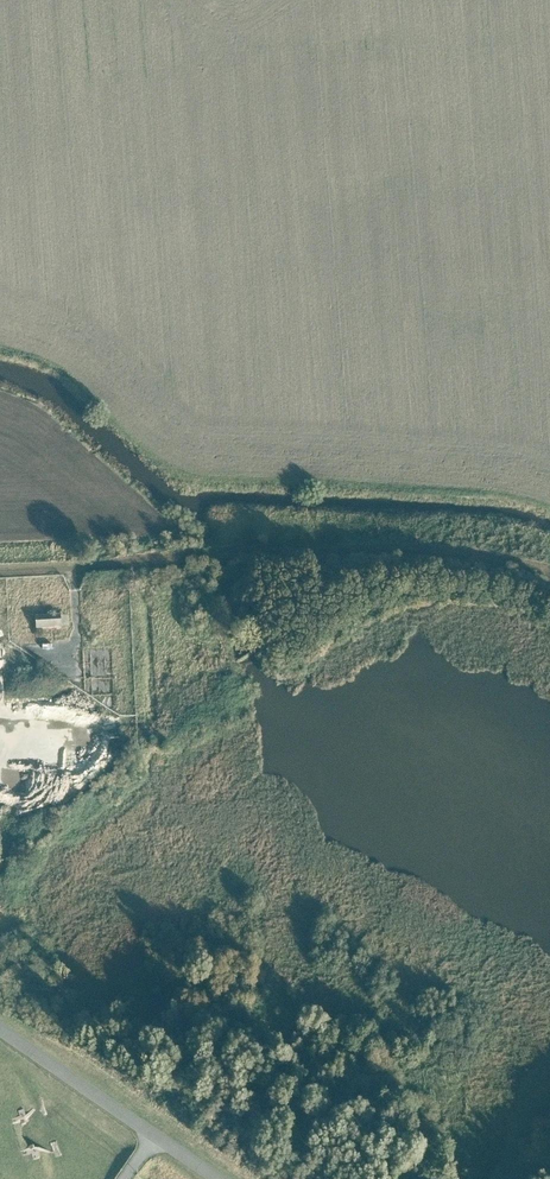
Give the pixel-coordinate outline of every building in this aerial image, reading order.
[(62,617),(34,618),(35,630),(62,630),(62,617)]
